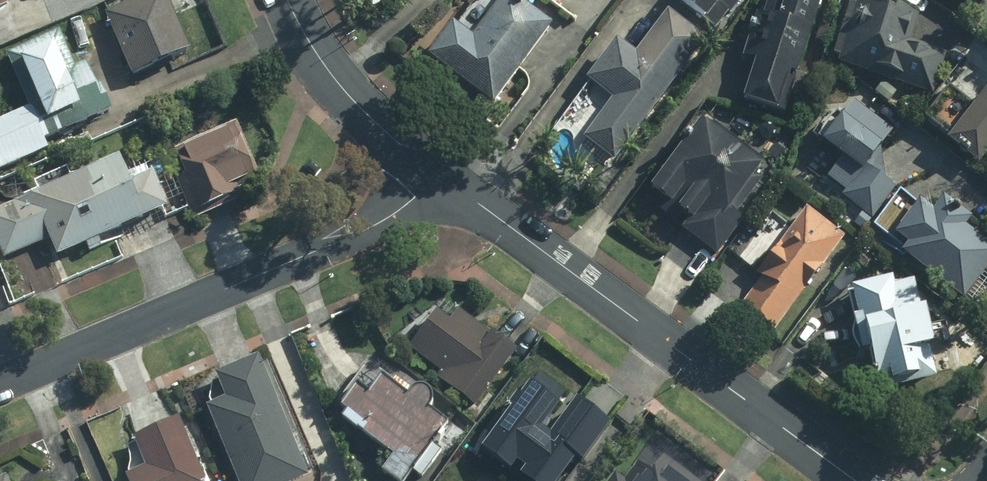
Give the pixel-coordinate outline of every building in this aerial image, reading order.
[(30,1),(30,0),(0,0),(0,13),(30,1)] [(116,12),(145,75),(204,48),(182,0),(142,0),(116,12)] [(418,62),(487,110),(542,32),(495,0),(463,46),(440,30),(418,62)] [(665,6),(712,38),(738,0),(669,0),(665,6)] [(739,64),(748,67),(734,107),(769,120),(812,0),(762,0),(739,64)] [(906,47),(914,15),(858,0),(846,0),(828,67),(931,94),(941,56),(906,47)] [(968,9),(974,0),(953,0),(968,9)] [(656,20),(628,61),(607,47),(580,87),(606,105),(580,142),(611,164),(693,45),(656,20)] [(4,139),(0,141),(0,170),(65,142),(61,134),(102,116),(102,117),(120,109),(98,59),(85,64),(70,28),(14,52),(36,104),(0,120),(0,129),(4,139)] [(986,144),(986,145),(986,87),(986,86),(941,147),(968,167),(986,144)] [(887,133),(847,104),(813,149),(834,165),(822,182),(872,219),(890,194),(859,171),(887,133)] [(246,124),(185,148),(195,174),(184,179),(197,211),(244,193),(240,183),(266,173),(246,124)] [(735,227),(721,217),(751,174),(690,132),(642,201),(685,231),(681,236),(713,258),(735,227)] [(58,236),(66,254),(178,205),(163,171),(144,179),(132,153),(0,210),(0,226),(13,256),(58,236)] [(924,217),(912,208),(888,240),(901,249),(893,260),(954,306),(986,266),(986,258),(976,250),(983,241),(934,204),(924,217)] [(837,241),(801,216),(736,307),(749,323),(772,333),(837,241)] [(899,281),(843,296),(870,397),(927,381),(899,281)] [(467,307),(459,318),(443,307),(416,342),(449,367),(443,375),(484,405),(529,346),(503,326),(499,331),(467,307)] [(236,395),(215,404),(246,480),(296,480),(317,472),(270,355),(227,372),(236,395)] [(478,444),(530,480),(557,480),(577,454),(583,459),(611,419),(577,395),(551,432),(541,424),(567,386),(535,364),(478,444)] [(382,391),(369,382),(347,410),(403,453),(390,469),(406,480),(416,480),(459,420),(443,408),(448,400),(447,392),(441,386),(432,384),(422,393),(395,374),(382,391)] [(190,415),(142,434),(154,466),(134,474),(137,480),(215,480),(190,415)] [(671,454),(659,470),(646,461),(632,480),(621,472),(614,480),(707,480),(671,454)] [(15,472),(0,479),(0,480),(20,480),(15,472)]
